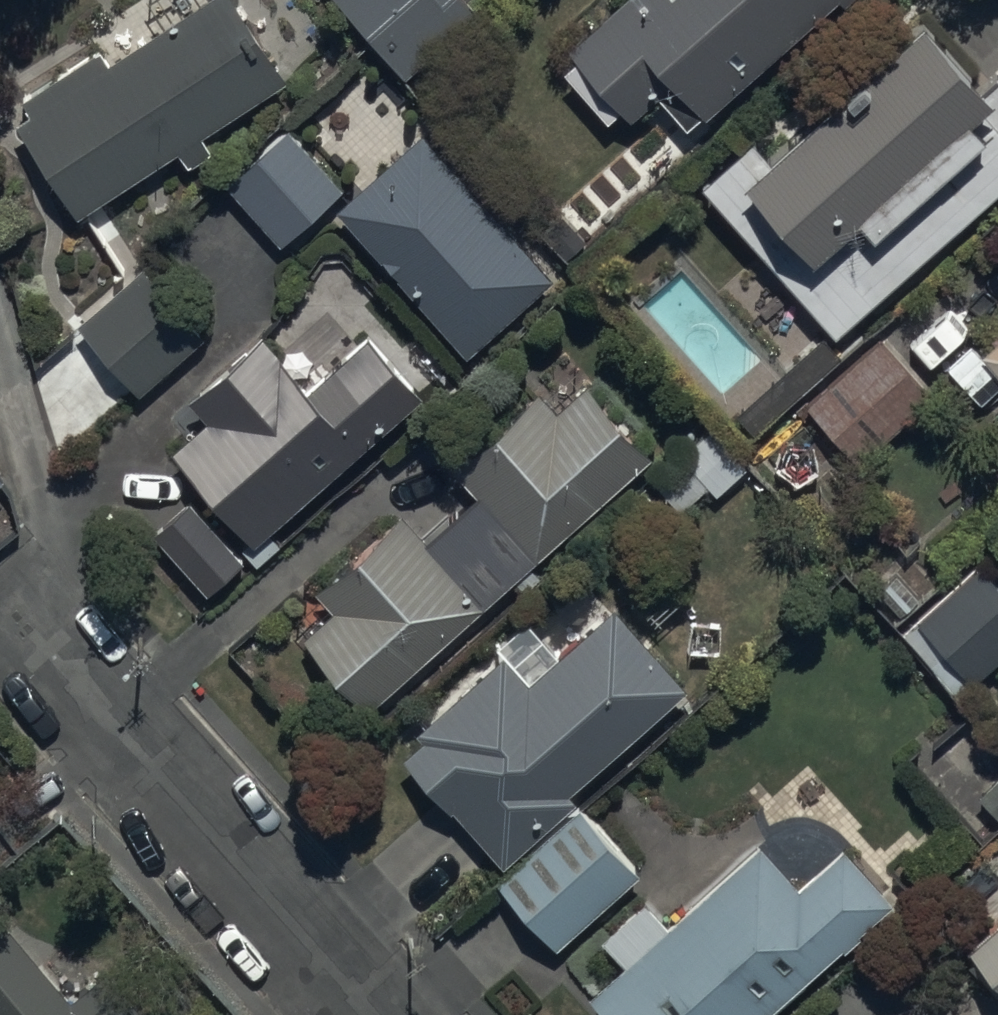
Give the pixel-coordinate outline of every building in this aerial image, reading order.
[(205,138),(287,84),(231,0),(207,0),(109,65),(98,48),(19,101),(31,117),(16,127),(79,222),(178,156),(189,171),(215,154),(205,138)] [(411,79),(477,14),(463,0),(333,0),(411,79)] [(566,51),(630,124),(660,98),(690,133),(839,4),(843,9),(853,0),(625,0),(566,51)] [(783,276),(838,338),(997,195),(997,84),(988,92),(926,24),(797,140),(778,119),(702,187),(721,207),(783,276)] [(291,128),(225,185),(279,249),(345,192),(291,128)] [(423,135),(336,212),(464,357),(552,279),(423,135)] [(144,270),(77,328),(137,399),(205,342),(144,270)] [(255,549),(426,398),(370,335),(311,387),(266,336),(192,402),(209,422),(172,454),(255,549)] [(804,410),(858,470),(937,400),(883,340),(804,410)] [(986,358),(997,371),(997,347),(986,358)] [(367,716),(515,583),(525,594),(542,579),(532,568),(652,461),(586,387),(556,414),(539,395),(454,471),(478,498),(429,543),(404,515),(316,594),(332,611),(299,641),(367,716)] [(183,493),(145,526),(200,588),(238,555),(183,493)] [(981,692),(997,677),(997,589),(981,569),(920,624),(981,692)] [(572,795),(688,691),(614,609),(530,685),(505,657),(418,735),(424,742),(404,760),(503,869),(578,802),(572,795)] [(640,876),(579,809),(496,884),(557,951),(640,876)] [(894,904),(845,850),(802,889),(762,846),(671,929),(646,902),(602,942),(625,967),(589,1001),(602,1014),(772,1014),(894,904)] [(106,972),(71,1002),(0,918),(0,1014),(142,1014),(106,972)] [(994,939),(972,958),(997,987),(997,935),(994,939)]
